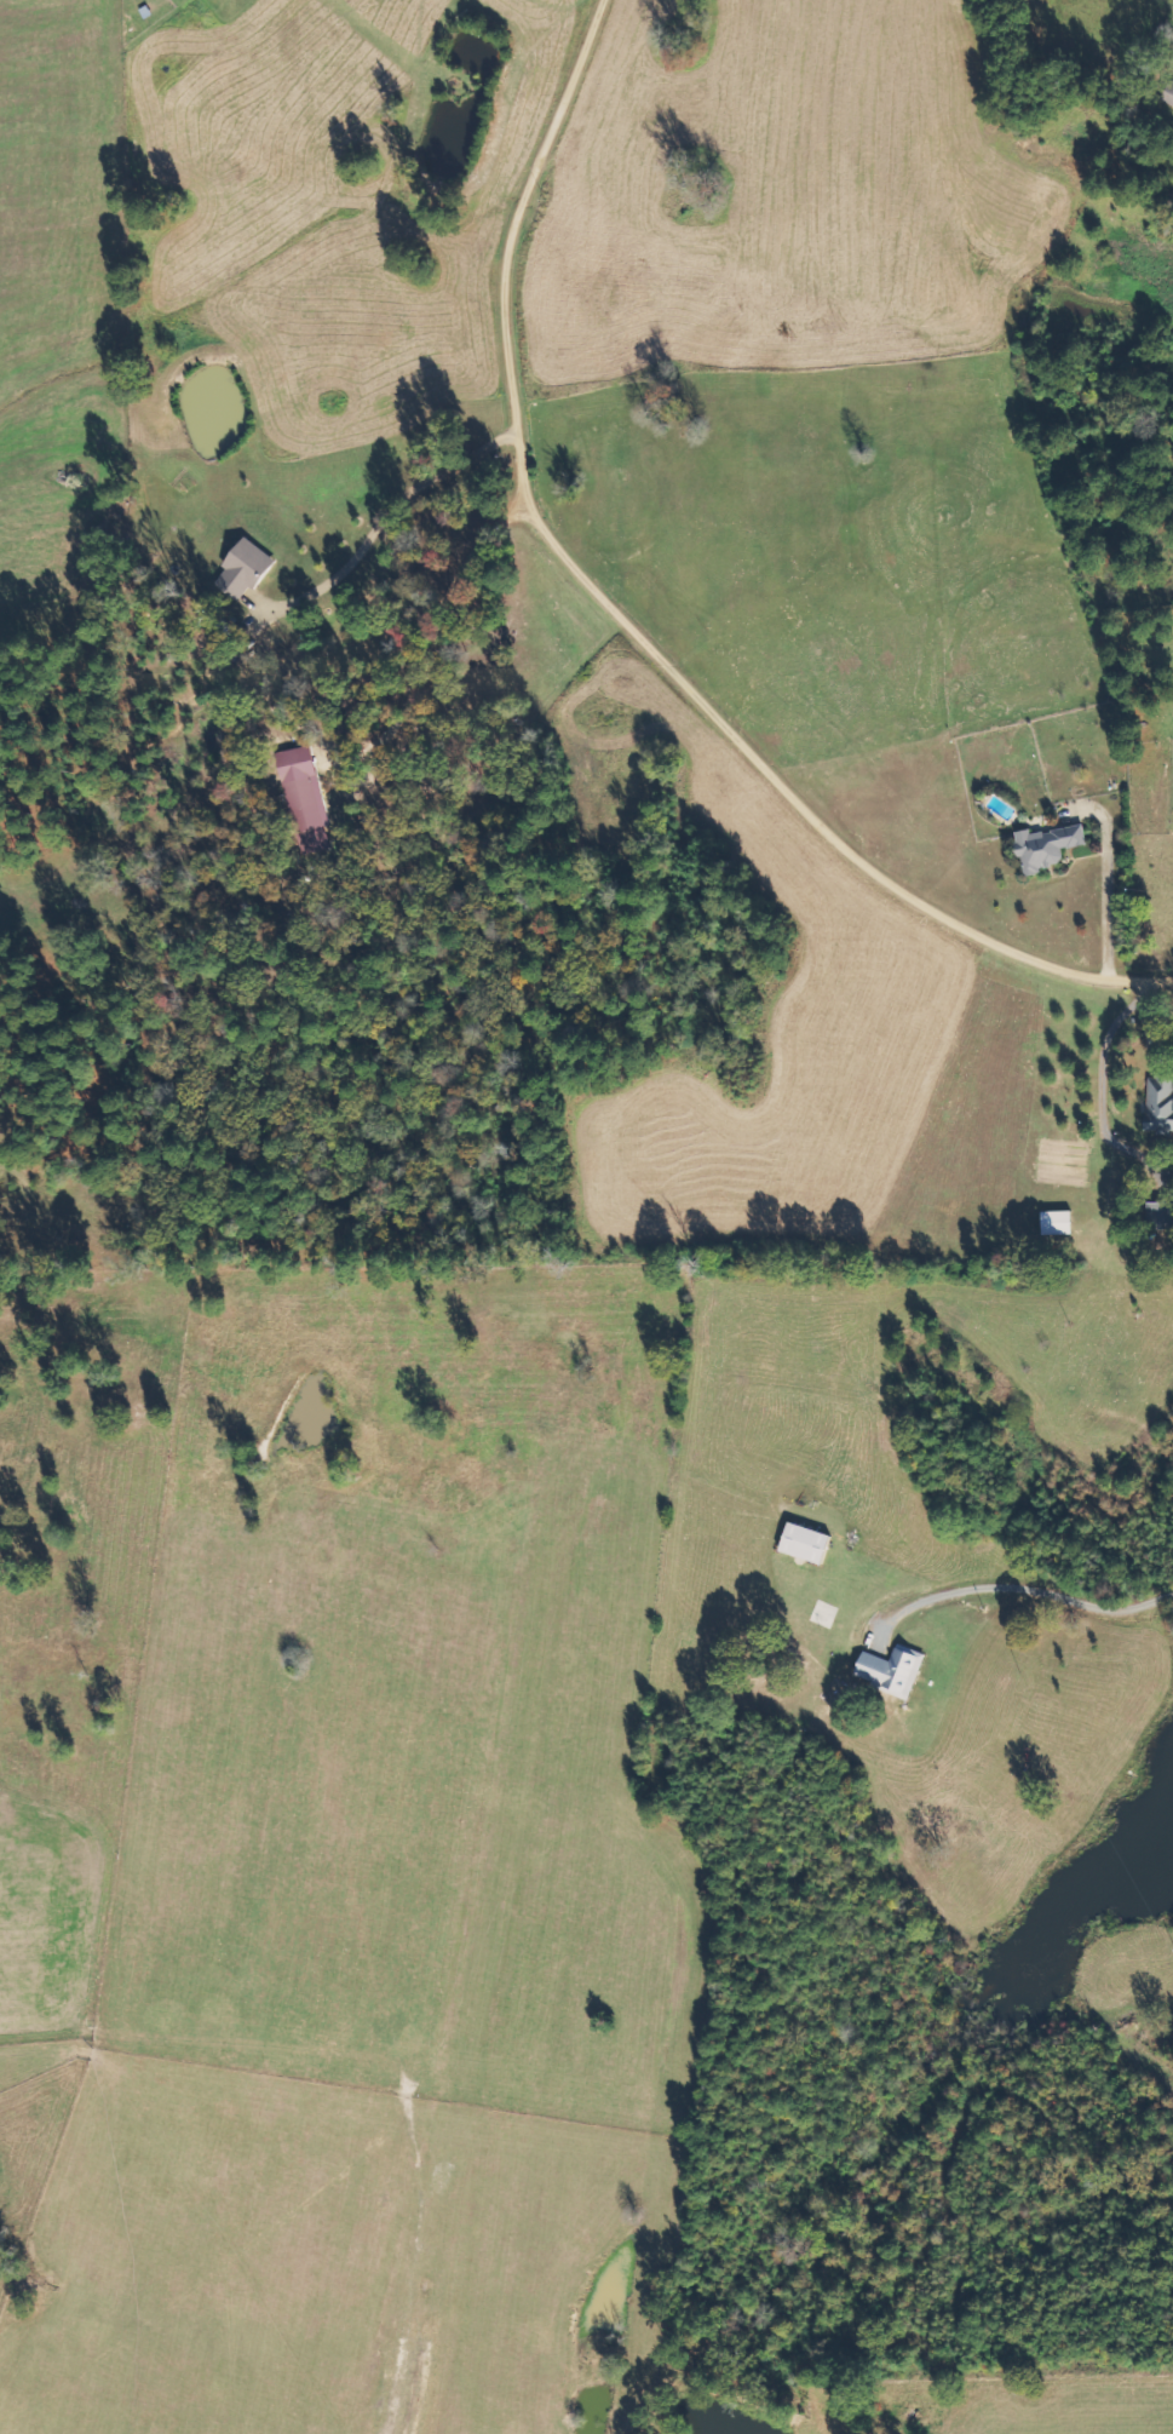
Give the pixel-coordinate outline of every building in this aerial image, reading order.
[(1172,88),(1168,86),(1162,101),(1172,106),(1172,86),(1172,88)] [(221,565),(227,569),(217,581),(241,602),(276,560),(246,534),(221,565)] [(328,848),(324,825),(328,825),(313,745),(278,752),(297,853),(328,848)] [(1089,843),(1084,823),(1032,836),(1030,828),(1015,832),(1025,873),(1066,863),(1063,849),(1089,843)] [(1150,1073),(1148,1132),(1172,1133),(1172,1074),(1150,1073)] [(1073,1233),(1073,1210),(1043,1211),(1043,1234),(1073,1233)] [(832,1535),(789,1521),(780,1551),(822,1564),(832,1535)] [(926,1653),(898,1644),(892,1660),(863,1651),(854,1678),(911,1697),(926,1653)]
